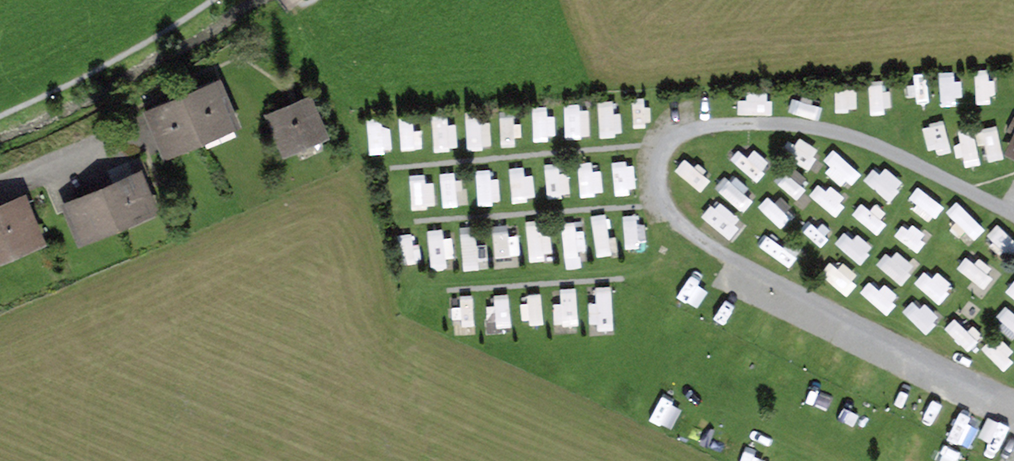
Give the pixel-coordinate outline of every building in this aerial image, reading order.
[(215,82),(183,96),(200,136),(232,122),(215,82)] [(183,96),(150,109),(167,149),(200,136),(183,96)] [(273,117),(287,150),(323,135),(309,102),(273,117)] [(741,162),(759,176),(770,161),(753,148),(741,162)] [(137,179),(104,193),(116,221),(152,206),(140,178),(155,172),(149,159),(132,167),(137,179)] [(443,183),(446,204),(460,202),(457,181),(443,183)] [(104,193),(69,208),(81,236),(116,221),(104,193)] [(771,196),(762,203),(778,223),(787,216),(771,196)] [(0,211),(0,254),(38,238),(22,202),(0,211)] [(974,253),(963,268),(985,283),(995,269),(974,253)] [(1008,306),(998,316),(1013,330),(1013,311),(1008,306)]
